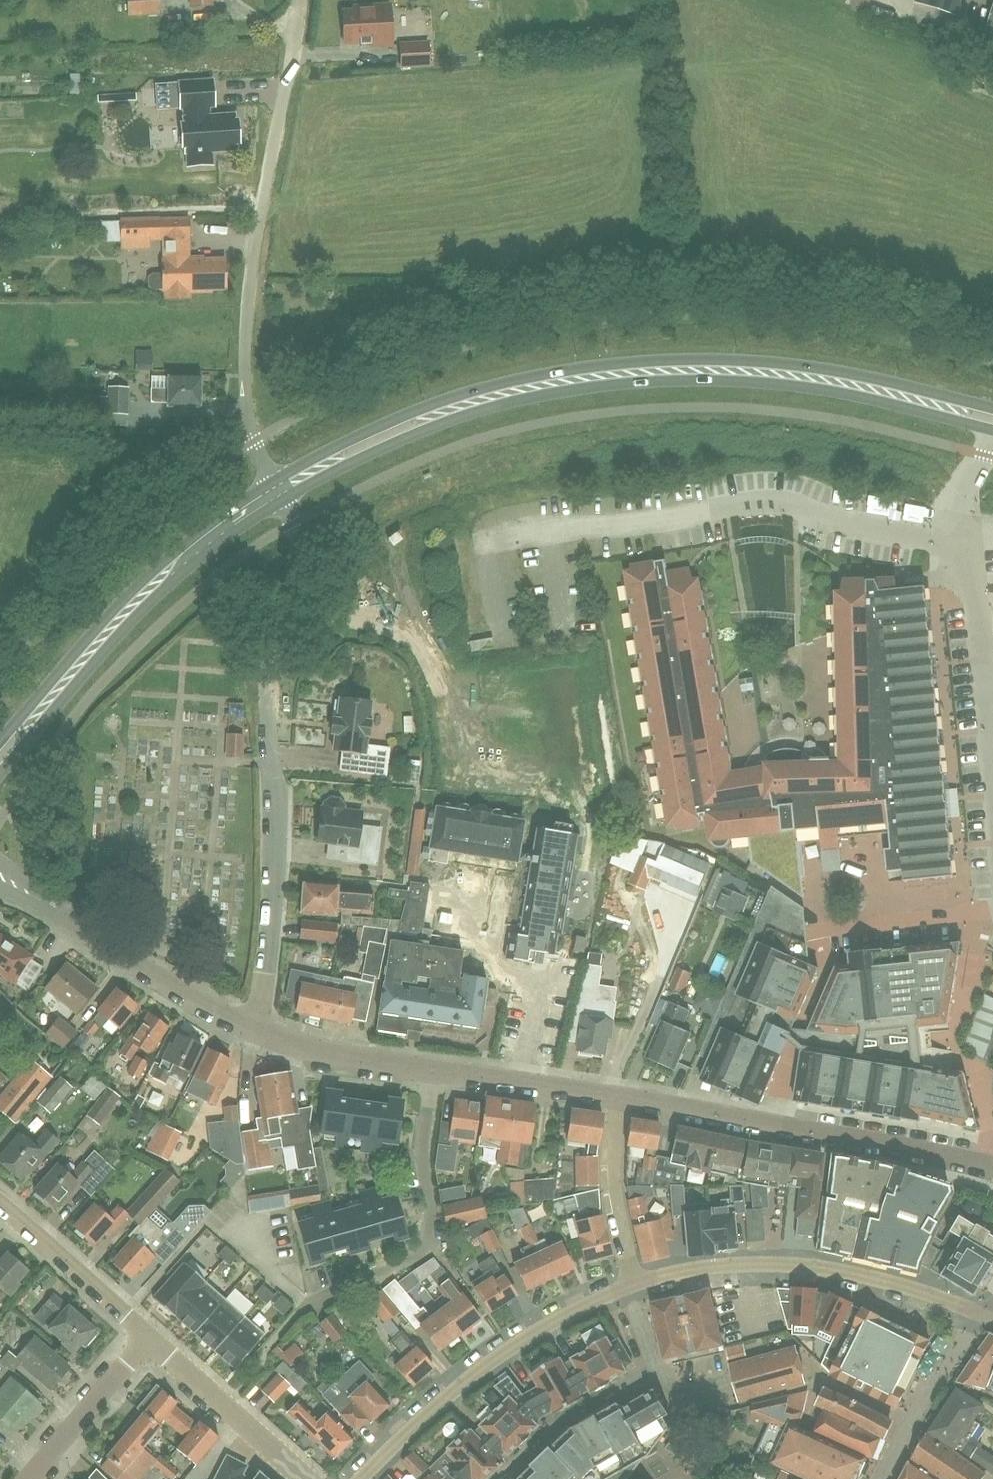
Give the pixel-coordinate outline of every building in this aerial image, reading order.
[(158,1),(158,0),(126,0),(127,15),(159,13),(158,1)] [(344,44),(369,43),(370,47),(392,45),(390,4),(365,6),(365,10),(342,11),(344,44)] [(985,40),(992,43),(992,15),(985,40)] [(399,42),(400,69),(430,67),(429,41),(399,42)] [(188,167),(211,165),(210,151),(237,149),(236,143),(239,143),(237,121),(235,121),(234,115),(208,117),(207,106),(214,106),(212,81),(155,85),(157,110),(184,108),(185,119),(183,119),(183,125),(181,125),(182,147),(185,147),(185,153),(187,153),(188,167)] [(150,240),(164,240),(165,261),(162,261),(162,272),(152,273),(147,277),(148,287),(153,290),(166,290),(166,299),(188,299),(188,289),(225,288),(225,260),(187,261),(186,239),(190,239),(189,217),(119,219),(120,241),(150,240)] [(152,378),(152,390),(152,402),(167,402),(167,405),(199,406),(200,377),(168,376),(168,378),(152,378)] [(99,413),(108,414),(127,414),(127,388),(109,387),(108,397),(100,397),(99,413)] [(924,522),(942,522),(943,507),(924,506),(924,522)] [(896,590),(894,580),(876,580),(876,581),(846,581),(844,597),(839,598),(843,764),(805,765),(805,763),(804,753),(801,751),(799,750),(795,750),(789,749),(785,749),(779,750),(774,752),(769,754),(766,756),(768,767),(767,767),(768,769),(730,775),(698,584),(693,585),(687,570),(667,573),(665,560),(655,562),(655,563),(647,564),(633,566),(633,567),(633,577),(628,578),(670,825),(700,820),(700,817),(706,816),(710,840),(711,842),(711,843),(712,845),(714,847),(717,848),(719,848),(722,848),(724,848),(726,847),(728,845),(729,844),(730,842),(731,840),(731,838),(748,836),(751,862),(804,899),(802,877),(805,877),(803,857),(800,857),(798,843),(821,840),(822,851),(839,849),(838,839),(890,834),(892,850),(886,850),(888,873),(904,871),(905,882),(906,883),(908,882),(921,880),(921,881),(923,881),(923,880),(936,879),(936,880),(938,880),(938,879),(951,877),(951,878),(953,878),(953,877),(954,877),(926,587),(896,590)] [(494,648),(493,638),(469,642),(471,652),(494,648)] [(369,721),(371,703),(339,699),(338,701),(335,700),(333,716),(336,717),(336,719),(333,719),(331,734),(334,735),(332,750),(360,753),(358,773),(385,776),(389,749),(366,746),(367,736),(368,736),(369,721)] [(241,757),(242,735),(228,735),(227,757),(241,757)] [(347,846),(345,861),(376,865),(380,831),(359,828),(361,813),(343,810),(342,805),(339,801),(334,799),(329,800),(325,803),(323,808),(321,807),(316,842),(329,843),(347,846)] [(447,852),(518,864),(525,821),(490,815),(491,813),(469,809),(468,812),(434,806),(427,849),(429,849),(427,861),(445,864),(447,852)] [(560,934),(576,836),(570,835),(571,826),(553,822),(552,832),(536,829),(518,936),(508,935),(505,958),(532,962),(534,951),(551,954),(554,933),(560,934)] [(628,883),(647,891),(659,863),(640,855),(628,883)] [(302,882),(299,913),(335,916),(336,911),(371,914),(372,893),(337,891),(338,884),(302,882)] [(410,882),(408,892),(388,889),(387,897),(405,900),(396,933),(410,935),(409,939),(429,942),(431,930),(422,929),(429,885),(410,882)] [(768,891),(699,1055),(709,1060),(700,1080),(760,1106),(761,1104),(767,1088),(782,1054),(781,1054),(788,1039),(796,1021),(818,969),(810,965),(804,907),(772,886),(770,892),(768,891)] [(748,898),(723,887),(716,902),(717,902),(714,911),(735,920),(737,915),(741,916),(748,898)] [(300,938),(334,941),(335,925),(301,921),(300,938)] [(374,979),(383,929),(363,927),(357,952),(366,953),(360,981),(343,977),(339,992),(329,990),(323,1018),(348,1023),(349,1019),(365,1022),(374,979)] [(14,982),(21,972),(33,980),(41,967),(30,959),(31,957),(0,936),(0,972),(14,982)] [(583,953),(586,938),(576,936),(573,951),(583,953)] [(382,983),(377,1014),(378,1014),(375,1031),(406,1036),(407,1031),(422,1033),(423,1021),(479,1030),(487,979),(458,975),(462,952),(389,941),(383,983),(382,983)] [(803,1046),(795,1101),(920,1122),(920,1117),(979,1130),(964,1072),(952,1070),(951,1051),(932,1050),(930,1031),(949,1030),(948,1024),(961,942),(952,943),(943,944),(911,947),(912,952),(883,955),(883,950),(850,953),(851,966),(836,969),(809,1030),(807,1047),(803,1046)] [(75,1014),(96,990),(65,964),(45,988),(75,1014)] [(576,1051),(579,1051),(578,1055),(591,1057),(591,1053),(602,1055),(605,1038),(609,1038),(614,1003),(596,1001),(598,985),(601,966),(599,966),(584,964),(580,978),(575,997),(569,1020),(580,1022),(577,1044),(576,1051)] [(669,988),(684,994),(692,973),(677,967),(669,988)] [(291,972),(286,997),(298,1000),(296,1012),(323,1018),(329,990),(310,986),(312,977),(291,972)] [(80,1047),(88,1037),(96,1027),(99,1029),(107,1020),(117,1028),(135,1006),(116,991),(98,1013),(99,1013),(91,1023),(90,1022),(74,1042),(80,1047)] [(675,1069),(690,1034),(681,1029),(689,1011),(670,1002),(646,1057),(675,1069)] [(125,1062),(127,1059),(128,1060),(137,1047),(148,1054),(167,1028),(149,1015),(138,1031),(137,1030),(120,1054),(118,1057),(125,1062)] [(62,1050),(77,1032),(58,1017),(44,1034),(62,1050)] [(163,1083),(167,1075),(183,1083),(188,1073),(201,1047),(178,1035),(173,1045),(170,1044),(152,1077),(163,1083)] [(224,1075),(230,1061),(207,1050),(194,1077),(193,1076),(185,1093),(213,1106),(228,1077),(224,1075)] [(126,1072),(128,1073),(124,1079),(134,1085),(138,1079),(147,1063),(135,1056),(126,1072)] [(13,1084),(32,1099),(49,1078),(30,1062),(13,1084)] [(315,1166),(312,1149),(308,1129),(310,1111),(296,1114),(295,1110),(289,1072),(271,1075),(280,1129),(279,1129),(281,1138),(282,1147),(294,1145),(297,1161),(298,1169),(315,1166)] [(256,1078),(262,1117),(255,1118),(257,1131),(243,1134),(249,1169),(271,1165),(266,1140),(281,1138),(279,1129),(280,1129),(271,1075),(256,1078)] [(50,1114),(73,1088),(59,1076),(36,1102),(50,1114)] [(13,1084),(0,1099),(0,1110),(14,1121),(32,1099),(13,1084)] [(85,1115),(86,1115),(99,1125),(120,1097),(106,1087),(85,1115)] [(344,1148),(344,1142),(350,1100),(339,1098),(340,1091),(326,1089),(320,1132),(324,1133),(323,1140),(335,1141),(334,1147),(344,1148)] [(391,1149),(392,1143),(397,1143),(403,1100),(389,1098),(388,1105),(376,1103),(369,1152),(379,1153),(379,1147),(391,1149)] [(511,1122),(514,1103),(485,1099),(480,1137),(478,1147),(499,1149),(497,1163),(507,1164),(510,1141),(506,1140),(509,1121),(511,1122)] [(369,1152),(376,1103),(350,1100),(344,1142),(361,1145),(360,1150),(369,1152)] [(480,1104),(456,1100),(452,1127),(441,1126),(435,1166),(436,1168),(454,1171),(458,1141),(475,1144),(480,1104)] [(526,1167),(529,1143),(531,1143),(536,1106),(514,1103),(511,1122),(509,1121),(506,1140),(510,1141),(507,1164),(526,1167)] [(223,1108),(225,1121),(212,1123),(216,1152),(238,1166),(243,1165),(236,1106),(223,1108)] [(597,1185),(597,1156),(596,1156),(598,1144),(599,1144),(603,1115),(571,1111),(567,1139),(588,1142),(586,1156),(576,1156),(576,1191),(598,1187),(598,1184),(597,1185)] [(647,1183),(653,1156),(654,1150),(655,1150),(659,1124),(630,1120),(626,1146),(646,1149),(642,1169),(638,1168),(635,1182),(647,1183)] [(703,1173),(711,1135),(677,1128),(671,1153),(672,1153),(671,1159),(653,1156),(647,1183),(681,1184),(685,1168),(700,1171),(699,1172),(703,1173)] [(32,1170),(56,1140),(46,1132),(33,1147),(19,1135),(0,1158),(0,1162),(19,1178),(29,1167),(32,1170)] [(711,1135),(703,1173),(709,1174),(709,1172),(725,1175),(723,1185),(733,1186),(737,1167),(739,1167),(744,1142),(711,1135)] [(785,1187),(787,1149),(747,1142),(741,1184),(777,1188),(776,1196),(784,1197),(785,1187)] [(318,1188),(319,1195),(329,1193),(321,1147),(312,1149),(315,1166),(318,1188)] [(787,1149),(785,1187),(797,1188),(794,1218),(796,1218),(794,1235),(816,1238),(821,1191),(817,1191),(822,1155),(787,1149)] [(67,1197),(78,1186),(90,1197),(115,1170),(94,1151),(83,1162),(83,1164),(70,1178),(57,1165),(33,1190),(52,1208),(65,1195),(67,1197)] [(918,1264),(927,1244),(933,1233),(937,1226),(932,1223),(950,1193),(948,1185),(883,1164),(841,1155),(830,1155),(827,1194),(836,1196),(835,1200),(823,1198),(822,1191),(821,1191),(816,1238),(814,1253),(915,1274),(918,1264)] [(155,1207),(156,1207),(179,1181),(165,1168),(124,1213),(118,1207),(108,1219),(93,1206),(74,1227),(93,1244),(103,1234),(106,1237),(127,1215),(139,1226),(144,1220),(144,1219),(155,1207)] [(539,1201),(554,1199),(555,1179),(522,1181),(524,1205),(539,1204),(539,1201)] [(443,1202),(461,1199),(459,1186),(440,1190),(443,1202)] [(683,1186),(668,1186),(671,1216),(684,1215),(687,1256),(712,1254),(712,1251),(714,1251),(709,1209),(705,1210),(705,1212),(695,1213),(694,1204),(685,1205),(683,1186)] [(720,1208),(709,1209),(714,1251),(735,1249),(732,1214),(744,1213),(744,1210),(742,1186),(728,1186),(730,1199),(720,1200),(720,1208)] [(319,1195),(318,1188),(293,1192),(295,1206),(320,1201),(319,1195)] [(368,1192),(381,1238),(392,1235),(393,1242),(407,1238),(396,1197),(380,1201),(377,1189),(368,1192)] [(605,1231),(604,1231),(599,1209),(599,1208),(598,1190),(585,1192),(589,1211),(572,1215),(583,1262),(611,1255),(605,1231)] [(366,1243),(381,1238),(368,1192),(359,1195),(362,1206),(347,1210),(358,1252),(368,1249),(366,1243)] [(244,1195),(245,1216),(282,1215),(282,1202),(265,1203),(264,1195),(244,1195)] [(633,1226),(641,1263),(667,1257),(663,1242),(673,1240),(666,1215),(648,1219),(642,1198),(642,1196),(628,1199),(627,1200),(634,1226),(633,1226)] [(445,1228),(465,1224),(484,1219),(479,1197),(440,1205),(445,1228)] [(526,1219),(517,1201),(502,1207),(511,1226),(526,1219)] [(358,1252),(347,1210),(332,1214),(329,1202),(319,1205),(332,1252),(346,1248),(348,1254),(358,1252)] [(321,1255),(332,1252),(319,1205),(310,1207),(313,1219),(298,1223),(310,1265),(322,1261),(321,1255)] [(744,1213),(747,1242),(763,1241),(761,1209),(744,1210),(744,1213)] [(918,1264),(970,1296),(973,1291),(992,1260),(992,1239),(986,1235),(987,1234),(974,1226),(973,1227),(956,1216),(941,1242),(934,1237),(929,1245),(927,1244),(918,1264)] [(153,1258),(151,1257),(165,1242),(158,1236),(160,1233),(145,1219),(139,1226),(129,1237),(132,1239),(112,1261),(130,1278),(138,1269),(141,1271),(153,1258)] [(469,1224),(470,1226),(466,1229),(472,1240),(479,1236),(488,1255),(501,1249),(491,1229),(485,1220),(469,1224)] [(525,1237),(533,1234),(529,1224),(520,1228),(525,1237)] [(533,1245),(537,1243),(533,1234),(525,1237),(529,1247),(520,1251),(524,1260),(514,1265),(525,1290),(549,1279),(533,1245)] [(533,1245),(549,1279),(572,1269),(560,1243),(547,1249),(542,1240),(537,1243),(533,1245)] [(217,1255),(223,1260),(231,1251),(225,1246),(217,1255)] [(237,1256),(231,1251),(223,1260),(229,1265),(237,1256)] [(8,1296),(8,1295),(18,1284),(16,1282),(25,1271),(6,1253),(0,1260),(0,1305),(8,1296)] [(152,1298),(174,1317),(174,1316),(174,1315),(205,1281),(184,1263),(152,1298)] [(471,1282),(478,1293),(488,1312),(515,1296),(504,1276),(502,1277),(494,1264),(486,1269),(487,1271),(471,1282)] [(441,1311),(459,1336),(480,1320),(461,1295),(460,1296),(440,1270),(430,1277),(450,1304),(441,1311)] [(193,1332),(195,1334),(225,1299),(205,1281),(174,1315),(174,1316),(193,1332)] [(262,1285),(254,1294),(260,1299),(268,1290),(262,1285)] [(781,1301),(789,1329),(793,1330),(793,1324),(816,1325),(824,1294),(818,1292),(818,1290),(794,1288),(794,1289),(793,1302),(781,1301)] [(268,1290),(260,1299),(266,1305),(274,1295),(268,1290)] [(392,1302),(385,1294),(384,1294),(381,1290),(362,1298),(384,1324),(399,1311),(392,1302)] [(710,1290),(651,1303),(664,1360),(723,1346),(710,1291),(710,1290)] [(438,1351),(459,1336),(441,1311),(430,1319),(422,1308),(419,1310),(404,1292),(392,1302),(399,1311),(416,1330),(413,1326),(417,1323),(420,1326),(420,1327),(438,1351)] [(855,1327),(844,1322),(852,1305),(853,1304),(831,1294),(830,1296),(824,1294),(816,1325),(836,1335),(831,1344),(825,1357),(826,1357),(838,1363),(855,1327)] [(84,1348),(97,1334),(67,1307),(66,1307),(53,1295),(43,1305),(53,1314),(44,1324),(62,1341),(61,1342),(72,1352),(79,1344),(84,1348)] [(225,1299),(195,1334),(216,1353),(246,1318),(227,1300),(225,1299)] [(832,1375),(897,1406),(929,1342),(864,1310),(855,1327),(838,1363),(832,1375)] [(318,1324),(333,1344),(346,1334),(331,1314),(318,1324)] [(246,1318),(216,1353),(234,1369),(265,1334),(246,1318)] [(395,1367),(411,1386),(433,1367),(417,1348),(416,1349),(402,1332),(389,1342),(404,1359),(395,1367)] [(992,1372),(992,1334),(979,1351),(973,1348),(953,1377),(959,1381),(958,1382),(985,1389),(986,1386),(992,1372)] [(606,1337),(588,1347),(589,1349),(610,1381),(627,1371),(625,1367),(633,1363),(619,1338),(610,1343),(606,1337)] [(50,1389),(68,1367),(34,1338),(15,1360),(7,1353),(1,1361),(13,1371),(20,1363),(50,1389)] [(796,1348),(729,1366),(730,1372),(738,1401),(805,1383),(802,1373),(800,1364),(796,1348)] [(593,1394),(611,1383),(610,1381),(589,1349),(564,1364),(568,1370),(582,1394),(590,1389),(593,1394)] [(539,1387),(528,1393),(545,1415),(553,1411),(555,1415),(584,1398),(582,1394),(568,1370),(564,1364),(560,1357),(531,1374),(539,1387)] [(263,1376),(246,1394),(258,1406),(276,1389),(292,1373),(280,1360),(263,1376)] [(389,1405),(367,1382),(372,1378),(358,1363),(335,1384),(342,1392),(341,1393),(332,1385),(321,1395),(330,1403),(329,1404),(340,1416),(340,1415),(354,1430),(367,1419),(369,1422),(389,1405)] [(16,1433),(41,1405),(11,1379),(0,1391),(0,1418),(16,1433)] [(176,1449),(199,1422),(199,1421),(196,1424),(175,1406),(177,1403),(157,1385),(146,1399),(143,1404),(151,1411),(147,1416),(160,1427),(161,1426),(159,1424),(163,1420),(184,1438),(176,1448),(176,1449)] [(621,1471),(640,1461),(642,1462),(644,1459),(647,1457),(670,1428),(664,1418),(669,1414),(655,1389),(622,1409),(618,1403),(575,1428),(574,1427),(519,1478),(626,1478),(621,1471)] [(865,1406),(827,1389),(818,1405),(826,1409),(815,1432),(837,1442),(874,1458),(882,1439),(881,1439),(883,1436),(891,1420),(865,1406)] [(798,1427),(804,1412),(807,1392),(752,1406),(752,1418),(764,1421),(785,1432),(771,1462),(807,1478),(857,1478),(867,1459),(798,1427)] [(973,1420),(981,1407),(967,1397),(958,1392),(932,1433),(961,1451),(960,1453),(972,1461),(973,1461),(992,1474),(992,1457),(980,1449),(982,1446),(980,1444),(971,1439),(976,1431),(980,1424),(973,1420)] [(526,1394),(524,1395),(516,1403),(510,1397),(496,1412),(525,1442),(531,1436),(530,1435),(539,1426),(536,1423),(541,1418),(543,1417),(545,1415),(528,1393),(526,1394)] [(352,1439),(326,1413),(318,1421),(298,1402),(287,1413),(333,1459),(352,1439)] [(676,1456),(696,1428),(698,1426),(699,1403),(685,1403),(683,1425),(666,1448),(676,1456)] [(121,1431),(124,1434),(142,1448),(160,1427),(147,1416),(151,1411),(143,1404),(139,1408),(143,1412),(135,1421),(132,1419),(121,1431)] [(487,1432),(480,1438),(500,1458),(507,1452),(510,1455),(518,1446),(520,1448),(525,1442),(496,1412),(481,1426),(487,1432)] [(199,1422),(176,1449),(195,1465),(218,1438),(199,1422)] [(446,1469),(456,1478),(488,1478),(504,1463),(500,1458),(480,1438),(471,1429),(447,1452),(455,1461),(446,1469)] [(178,1473),(168,1466),(158,1457),(155,1460),(142,1448),(124,1434),(106,1456),(109,1458),(101,1467),(115,1478),(139,1478),(153,1463),(171,1478),(173,1478),(178,1473)] [(985,1475),(927,1434),(911,1459),(930,1471),(942,1478),(982,1478),(985,1475)] [(418,1478),(438,1478),(434,1476),(435,1474),(413,1453),(403,1463),(419,1478),(418,1478)] [(226,1457),(215,1478),(245,1478),(241,1475),(245,1467),(226,1457)] [(930,1474),(911,1462),(911,1461),(910,1461),(901,1478),(937,1478),(930,1474)]
